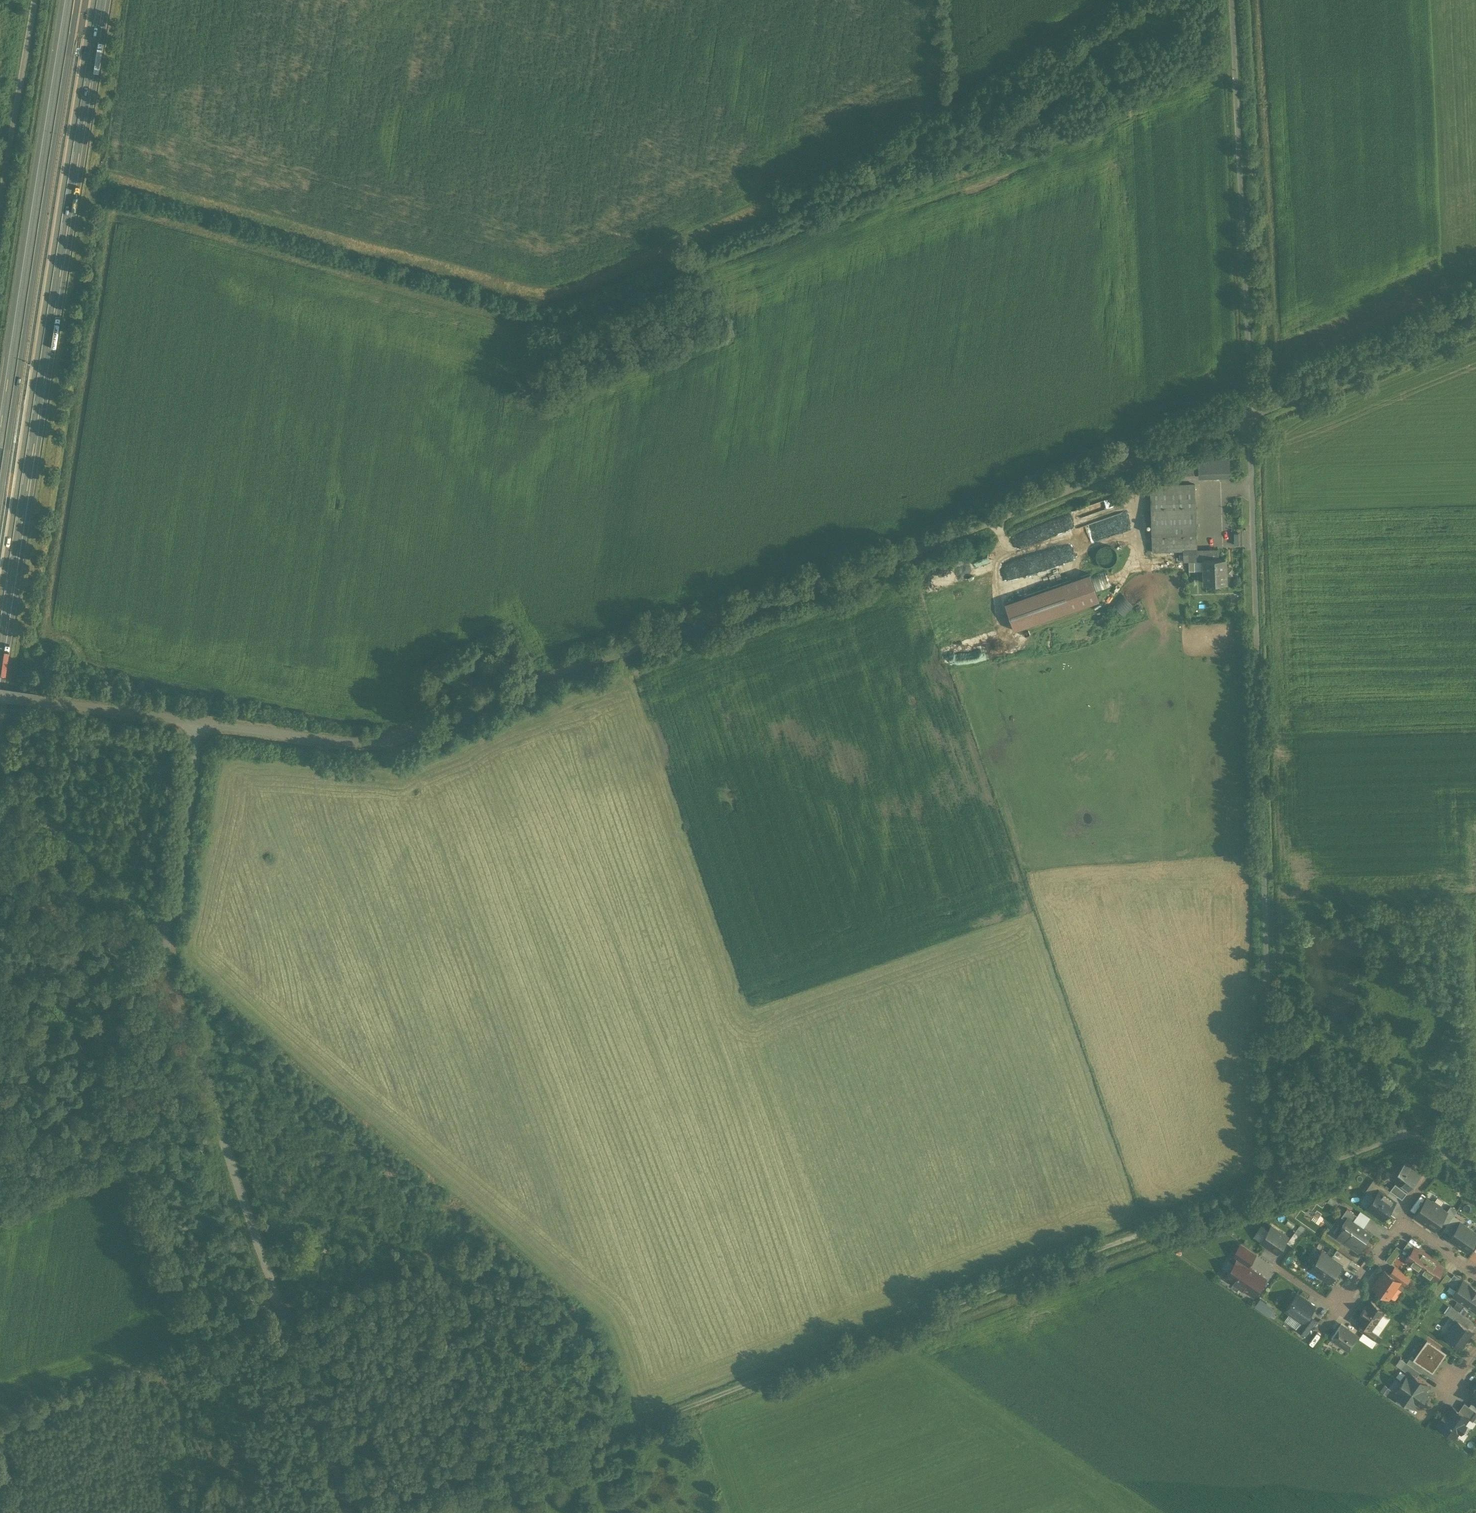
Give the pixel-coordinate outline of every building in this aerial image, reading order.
[(1232,458),(1200,459),(1201,477),(1232,476),(1232,458)] [(1194,484),(1149,486),(1152,549),(1197,548),(1194,484)] [(1227,558),(1202,558),(1203,584),(1228,583),(1227,558)] [(1015,629),(1098,599),(1088,572),(1005,602),(1015,629)] [(1422,1172),(1405,1159),(1397,1170),(1406,1177),(1401,1184),(1408,1190),(1414,1183),(1422,1172)] [(1374,1179),(1366,1190),(1375,1196),(1378,1191),(1375,1190),(1380,1183),(1374,1179)] [(1390,1190),(1380,1183),(1375,1190),(1378,1191),(1379,1190),(1386,1195),(1390,1190)] [(1407,1192),(1395,1183),(1390,1190),(1402,1199),(1407,1192)] [(1375,1196),(1367,1207),(1382,1218),(1395,1201),(1386,1195),(1379,1190),(1378,1191),(1375,1196)] [(1426,1199),(1415,1215),(1434,1228),(1446,1212),(1440,1208),(1441,1206),(1433,1201),(1432,1202),(1426,1199)] [(1357,1215),(1347,1208),(1341,1216),(1345,1219),(1347,1216),(1353,1220),(1357,1215)] [(1353,1220),(1347,1216),(1345,1219),(1342,1224),(1344,1226),(1337,1236),(1358,1251),(1371,1233),(1353,1220)] [(1460,1222),(1449,1238),(1467,1250),(1475,1236),(1475,1233),(1460,1222)] [(1287,1236),(1271,1225),(1260,1241),(1277,1252),(1287,1236)] [(1298,1228),(1287,1242),(1292,1246),(1303,1232),(1298,1228)] [(1426,1255),(1407,1242),(1403,1248),(1410,1254),(1406,1259),(1435,1279),(1443,1267),(1431,1258),(1432,1257),(1427,1254),(1426,1255)] [(1256,1253),(1241,1243),(1232,1257),(1237,1260),(1237,1259),(1247,1266),(1256,1253)] [(1397,1245),(1386,1260),(1390,1263),(1401,1249),(1397,1245)] [(1352,1259),(1337,1249),(1331,1257),(1341,1264),(1346,1268),(1352,1259)] [(1331,1257),(1322,1251),(1310,1268),(1329,1281),(1333,1275),(1334,1276),(1338,1270),(1337,1270),(1341,1264),(1331,1257)] [(1247,1266),(1237,1259),(1237,1260),(1226,1276),(1232,1280),(1231,1282),(1242,1289),(1243,1287),(1254,1295),(1265,1278),(1247,1266)] [(1410,1277),(1395,1267),(1390,1274),(1400,1281),(1400,1282),(1404,1285),(1410,1277)] [(1390,1274),(1384,1270),(1373,1286),(1389,1297),(1400,1282),(1400,1281),(1390,1274)] [(1446,1273),(1438,1283),(1443,1287),(1451,1277),(1446,1273)] [(1453,1274),(1448,1282),(1457,1288),(1463,1280),(1453,1274)] [(1463,1279),(1463,1280),(1457,1288),(1453,1295),(1465,1304),(1475,1289),(1475,1288),(1463,1279)] [(1465,1304),(1475,1311),(1475,1289),(1465,1304)] [(1297,1293),(1286,1309),(1302,1321),(1303,1321),(1308,1315),(1314,1305),(1297,1293)] [(1371,1301),(1367,1307),(1366,1306),(1360,1314),(1361,1315),(1357,1320),(1362,1324),(1370,1330),(1371,1329),(1384,1310),(1371,1301)] [(1453,1318),(1458,1310),(1450,1305),(1445,1312),(1453,1318)] [(1473,1321),(1458,1310),(1453,1318),(1456,1321),(1456,1320),(1468,1328),(1473,1321)] [(1315,1320),(1308,1315),(1303,1321),(1302,1321),(1297,1328),(1305,1334),(1315,1320)] [(1468,1328),(1456,1320),(1456,1321),(1445,1336),(1461,1347),(1472,1331),(1468,1328)] [(1357,1335),(1341,1324),(1331,1338),(1348,1349),(1357,1335)] [(1370,1330),(1362,1324),(1359,1329),(1373,1339),(1377,1334),(1371,1329),(1370,1330)] [(1445,1353),(1427,1340),(1421,1348),(1423,1349),(1416,1359),(1427,1367),(1432,1371),(1445,1353)] [(1401,1368),(1408,1373),(1409,1372),(1416,1377),(1420,1372),(1405,1361),(1401,1368)] [(1401,1382),(1423,1398),(1425,1394),(1424,1390),(1428,1385),(1416,1377),(1409,1372),(1408,1373),(1401,1382)] [(1421,1401),(1423,1398),(1401,1382),(1395,1392),(1394,1393),(1401,1398),(1413,1407),(1416,1401),(1421,1401)] [(1394,1393),(1395,1392),(1385,1385),(1380,1391),(1398,1403),(1401,1398),(1394,1393)] [(1458,1411),(1468,1417),(1468,1418),(1473,1422),(1475,1417),(1475,1411),(1464,1402),(1458,1411)] [(1468,1418),(1468,1417),(1458,1411),(1452,1406),(1445,1415),(1444,1414),(1440,1419),(1442,1420),(1438,1425),(1455,1436),(1459,1430),(1461,1431),(1466,1424),(1464,1423),(1468,1418)]
